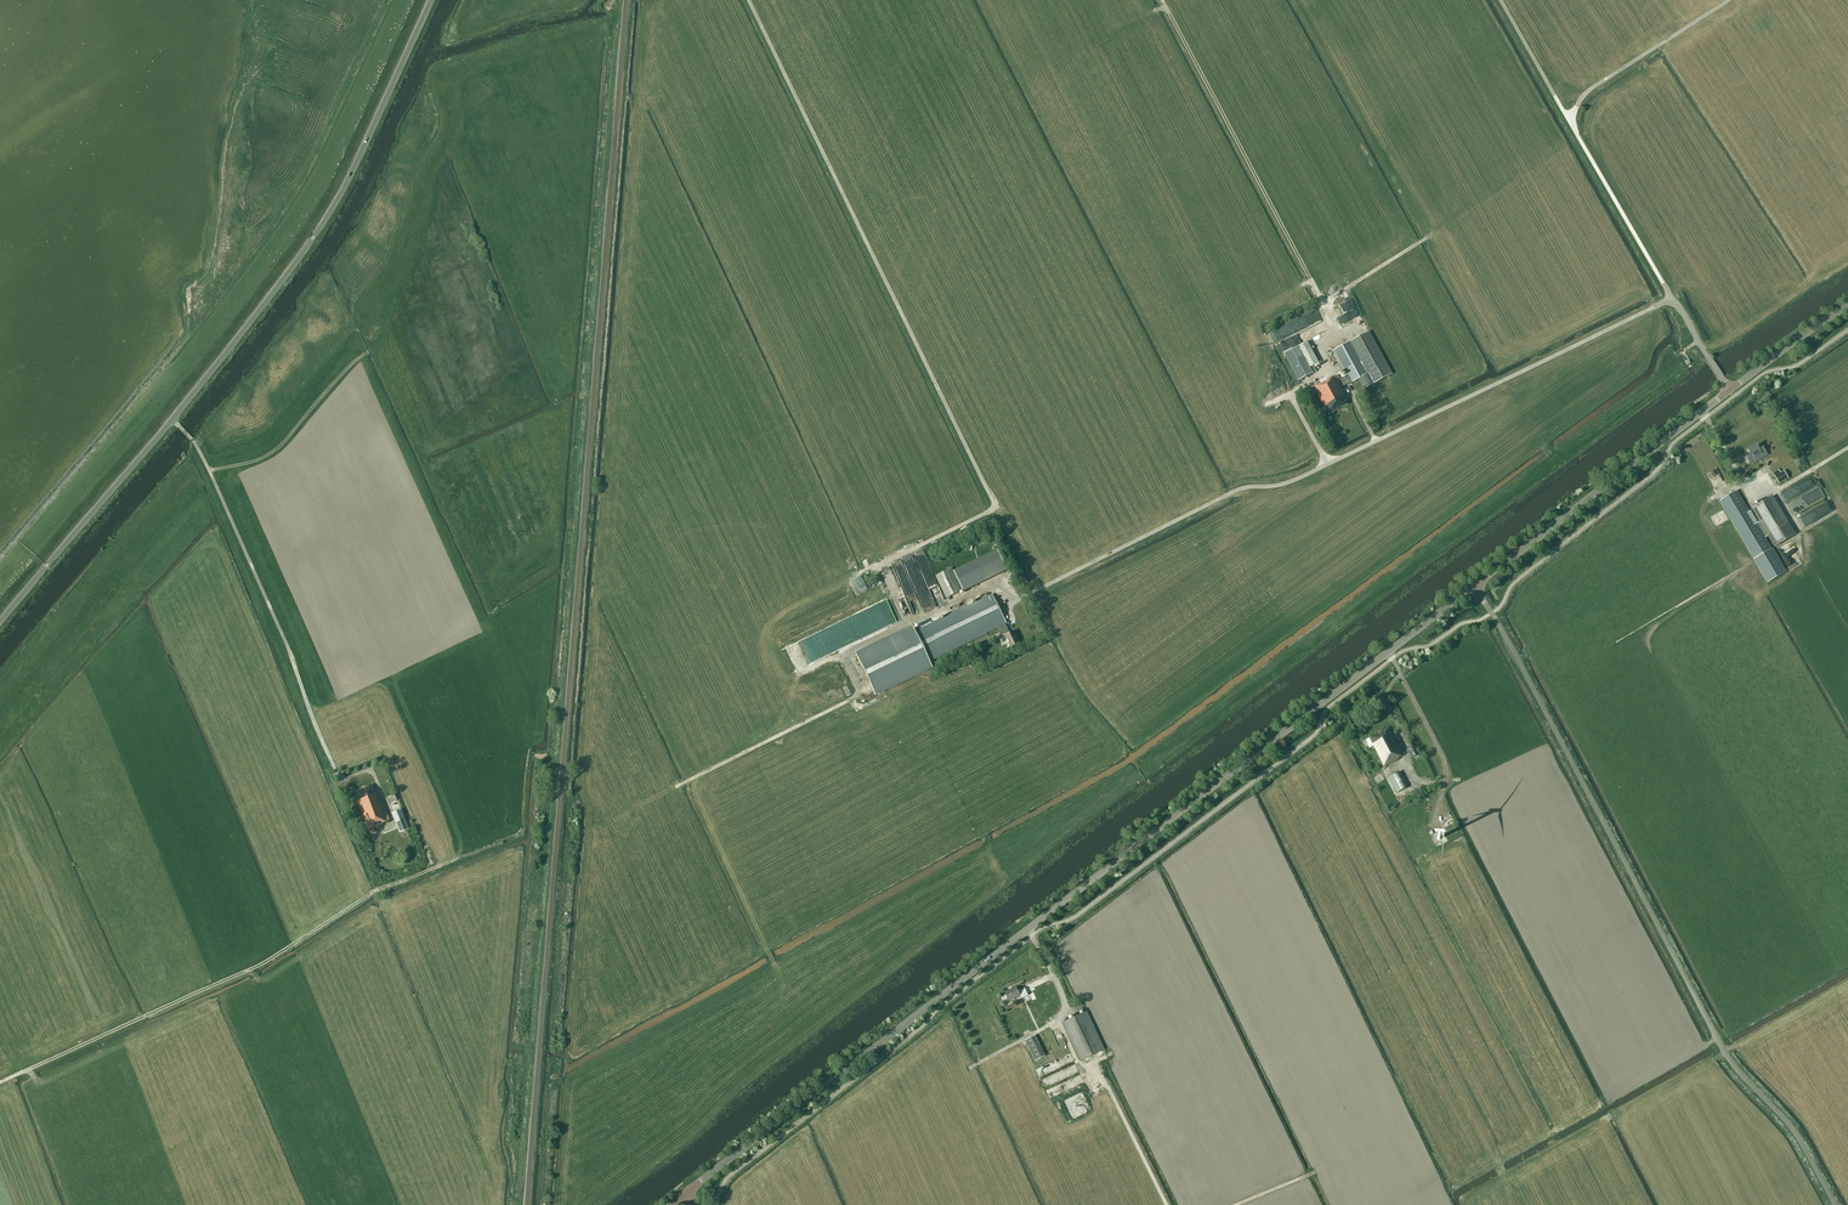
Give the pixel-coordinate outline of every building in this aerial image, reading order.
[(1351,305),(1334,314),(1336,318),(1353,309),(1351,305)] [(1340,323),(1347,319),(1345,316),(1336,319),(1338,324),(1340,324),(1340,323)] [(1312,317),(1281,329),(1284,337),(1299,332),(1312,327),(1310,323),(1314,321),(1312,317)] [(1343,332),(1360,321),(1358,318),(1341,329),(1343,332)] [(1328,378),(1309,388),(1312,394),(1316,392),(1329,414),(1348,404),(1345,398),(1342,393),(1342,392),(1340,388),(1342,387),(1351,382),(1351,383),(1358,378),(1364,389),(1391,374),(1368,331),(1333,350),(1347,375),(1338,380),(1335,375),(1329,379),(1328,378)] [(1307,341),(1284,353),(1290,364),(1304,357),(1310,368),(1310,367),(1318,363),(1307,341)] [(1304,357),(1290,364),(1298,380),(1313,373),(1310,367),(1310,368),(1304,357)] [(1759,449),(1756,444),(1747,450),(1750,454),(1746,457),(1751,465),(1768,455),(1763,447),(1759,449)] [(1779,484),(1789,478),(1784,471),(1774,476),(1779,484)] [(1811,475),(1782,489),(1789,503),(1788,504),(1794,516),(1804,511),(1805,512),(1813,508),(1812,507),(1818,504),(1815,500),(1823,496),(1818,485),(1817,486),(1811,475)] [(1756,524),(1737,491),(1719,501),(1754,559),(1771,549),(1765,538),(1767,536),(1774,547),(1795,534),(1772,496),(1751,509),(1759,522),(1756,524)] [(1821,518),(1835,510),(1829,500),(1816,507),(1821,518)] [(1789,571),(1802,564),(1793,547),(1789,549),(1786,544),(1778,548),(1781,554),(1780,554),(1789,571)] [(1009,569),(999,549),(955,570),(964,590),(1009,569)] [(929,585),(934,583),(924,561),(919,563),(929,585)] [(963,590),(952,568),(935,576),(946,598),(963,590)] [(1010,633),(1005,623),(1006,623),(992,594),(915,632),(912,625),(854,652),(875,695),(932,668),(929,661),(997,627),(1000,634),(999,635),(1003,642),(1007,640),(1010,648),(1020,643),(1014,631),(1010,633)] [(938,615),(930,596),(920,600),(929,620),(938,615)] [(895,603),(901,619),(912,614),(905,598),(902,599),(902,600),(895,603)] [(1391,733),(1389,728),(1369,738),(1384,767),(1398,759),(1398,758),(1405,754),(1400,746),(1398,747),(1397,743),(1395,740),(1391,734),(1391,733)] [(1420,757),(1412,743),(1407,746),(1413,757),(1412,757),(1414,761),(1420,757)] [(1408,787),(1400,771),(1389,777),(1397,793),(1408,787)] [(1378,784),(1385,779),(1381,773),(1374,777),(1378,784)] [(382,823),(389,820),(378,791),(376,792),(373,785),(355,792),(357,797),(356,798),(369,830),(382,824),(382,823)] [(399,832),(408,829),(400,807),(399,808),(394,794),(387,796),(393,810),(391,811),(399,832)] [(1052,997),(1043,978),(1023,987),(1023,988),(1018,991),(1016,987),(1004,992),(1009,1001),(1020,996),(1020,995),(1025,992),(1039,1022),(1054,1015),(1053,1014),(1060,1010),(1053,996),(1052,997)] [(1081,1060),(1104,1049),(1086,1011),(1063,1022),(1081,1060)] [(1033,1036),(1025,1040),(1035,1060),(1044,1056),(1033,1036)] [(1039,1078),(1044,1089),(1059,1082),(1057,1078),(1061,1077),(1062,1079),(1068,1077),(1069,1078),(1078,1074),(1073,1062),(1051,1071),(1052,1073),(1039,1078)] [(1051,1064),(1039,1069),(1042,1074),(1050,1070),(1048,1067),(1052,1066),(1051,1064)]
